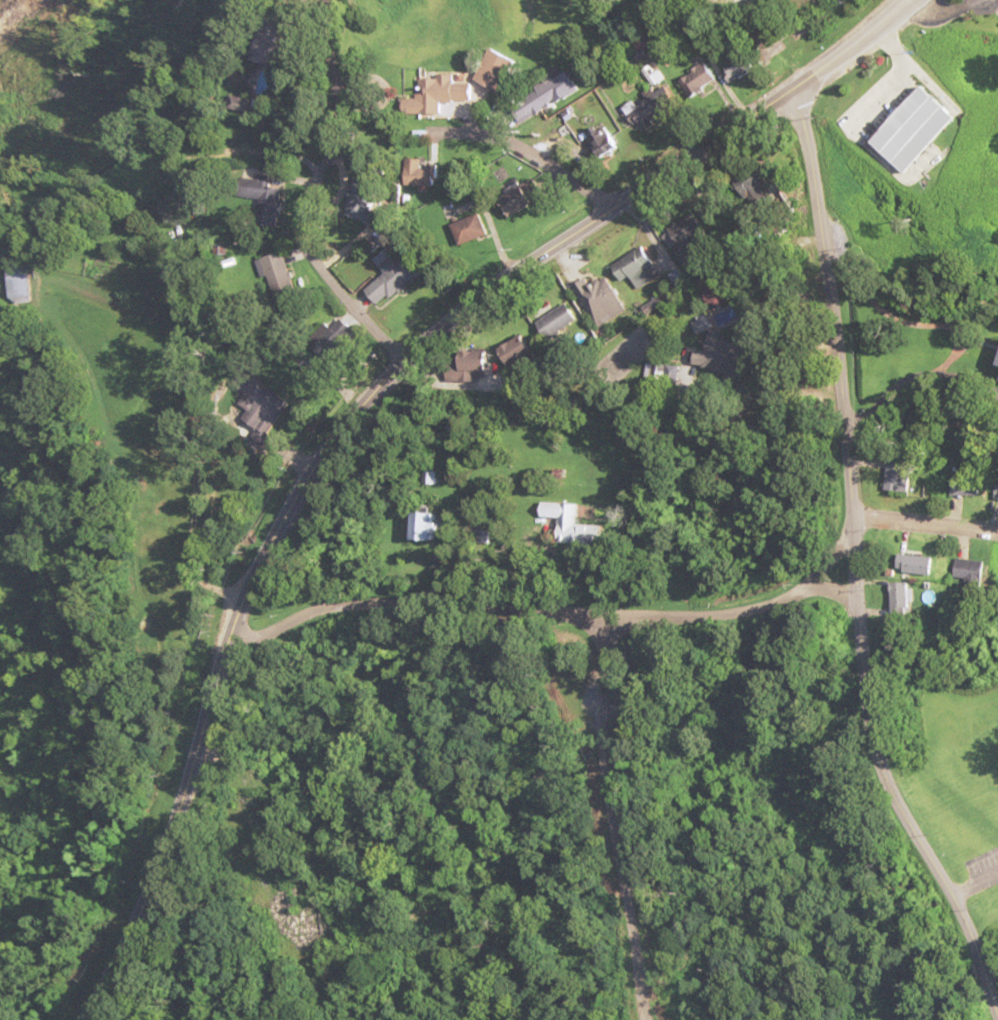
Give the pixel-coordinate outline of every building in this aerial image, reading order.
[(501,92),(520,65),(499,50),(480,77),(501,92)] [(728,65),(740,82),(759,68),(747,52),(728,65)] [(719,78),(707,63),(684,81),(696,96),(719,78)] [(406,114),(442,114),(442,101),(475,100),(475,77),(423,78),(424,96),(405,97),(406,114)] [(572,92),(560,77),(532,100),(544,115),(572,92)] [(936,86),(970,118),(919,171),(885,140),(936,86)] [(639,118),(646,131),(661,123),(654,109),(639,118)] [(515,214),(547,197),(537,180),(506,196),(515,214)] [(454,221),(482,211),(491,235),(463,245),(454,221)] [(379,304),(425,275),(411,253),(398,261),(390,248),(375,258),(386,275),(368,287),(379,304)] [(625,283),(632,279),(638,289),(661,276),(645,248),(615,266),(625,283)] [(298,290),(283,251),(261,259),(276,298),(298,290)] [(44,301),(40,261),(19,263),(21,280),(28,279),(30,302),(44,301)] [(608,273),(578,285),(595,326),(625,314),(608,273)] [(550,339),(581,320),(570,302),(539,322),(550,339)] [(465,350),(465,366),(449,367),(449,381),(478,380),(478,372),(488,372),(487,350),(465,350)] [(248,393),(241,406),(265,420),(273,406),(268,403),(275,390),(244,371),(235,385),(248,393)] [(605,525),(579,525),(579,504),(547,504),(547,517),(564,517),(564,542),(605,542),(605,525)] [(442,539),(442,513),(419,513),(419,539),(442,539)] [(902,572),(940,574),(941,556),(903,554),(902,572)] [(959,579),(988,579),(988,560),(959,560),(959,579)] [(897,612),(918,612),(918,582),(897,582),(897,612)]
